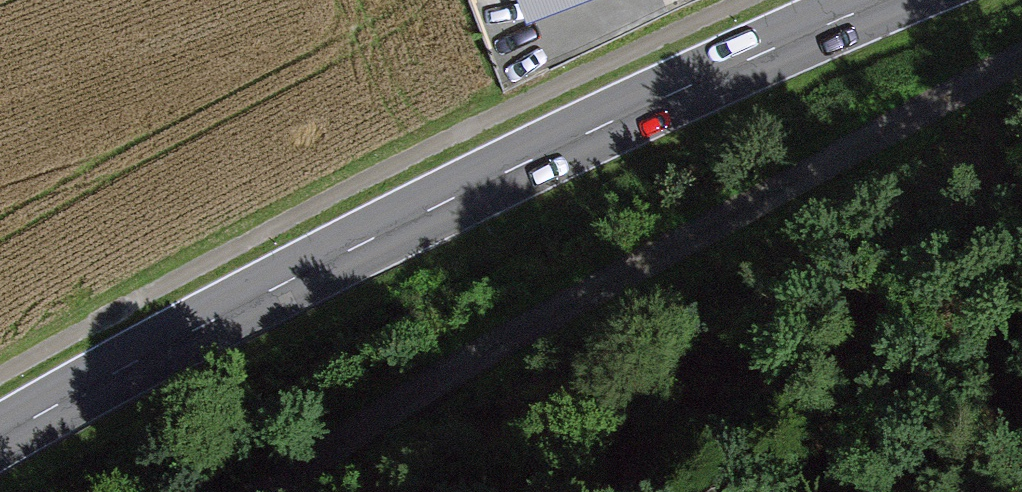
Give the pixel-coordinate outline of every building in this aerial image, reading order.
[(562,0),(525,0),(529,12),(562,0)]
